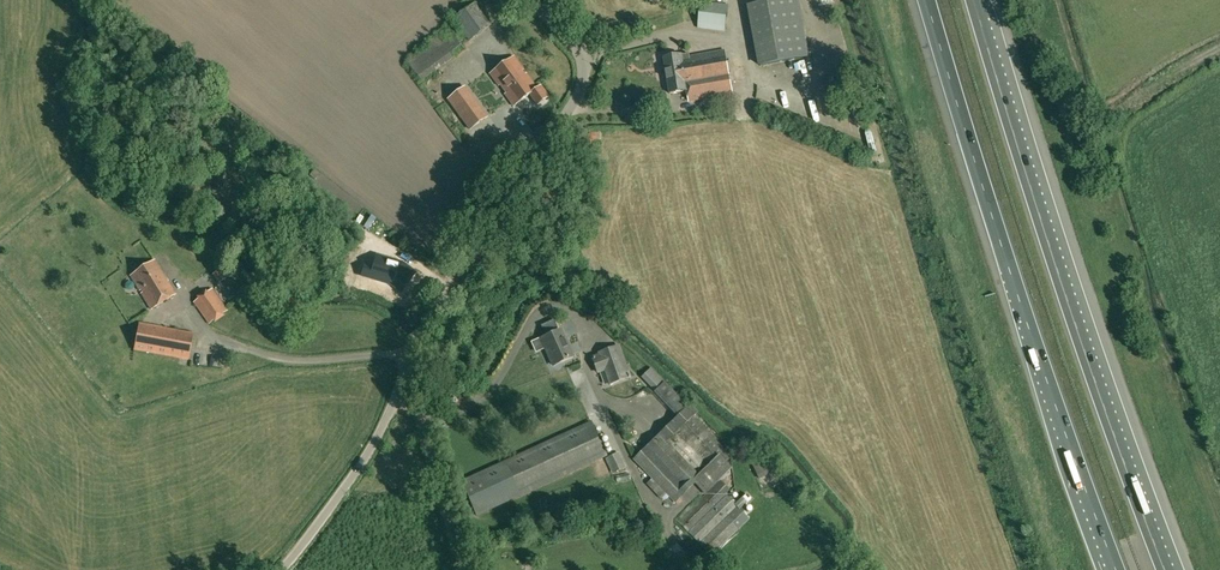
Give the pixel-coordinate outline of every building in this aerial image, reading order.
[(749,7),(760,67),(808,58),(797,0),(786,0),(749,7)] [(725,32),(729,6),(702,2),(698,28),(725,32)] [(453,19),(469,40),(490,25),(475,4),(453,19)] [(664,58),(670,94),(687,91),(689,101),(733,94),(725,51),(689,57),(689,54),(664,58)] [(530,94),(537,105),(548,97),(540,86),(536,89),(525,74),(523,75),(521,72),(523,70),(513,57),(490,74),(499,86),(503,83),(509,91),(505,94),(514,106),(530,94)] [(448,99),(470,130),(486,117),(464,87),(448,99)] [(299,258),(314,243),(305,235),(293,249),(295,251),(293,253),(299,258)] [(306,257),(296,268),(304,276),(324,254),(319,249),(308,260),(306,257)] [(377,257),(372,273),(384,276),(382,282),(392,284),(401,291),(414,273),(402,264),(377,257)] [(131,275),(151,309),(176,294),(155,260),(131,275)] [(212,289),(193,302),(209,324),(227,311),(212,289)] [(139,325),(135,349),(188,359),(193,335),(139,325)] [(542,350),(548,348),(550,354),(548,355),(553,366),(573,357),(561,330),(543,338),(543,337),(537,339),(542,350)] [(624,370),(616,348),(599,354),(599,356),(592,358),(597,373),(605,370),(610,385),(630,378),(627,369),(624,370)] [(664,383),(657,374),(647,383),(655,391),(664,383)] [(664,383),(655,391),(653,393),(658,398),(669,388),(664,383)] [(698,413),(691,405),(633,459),(652,479),(646,485),(661,500),(667,494),(674,503),(694,484),(704,494),(710,489),(711,490),(678,521),(710,556),(739,529),(728,517),(737,508),(726,496),(730,492),(720,482),(714,487),(712,486),(730,469),(724,462),(731,457),(693,417),(698,413)] [(591,422),(461,482),(477,516),(607,456),(591,422)] [(626,468),(619,453),(605,459),(612,474),(626,468)] [(617,483),(631,480),(629,474),(615,477),(617,483)] [(751,499),(746,494),(734,505),(740,510),(751,499)]
